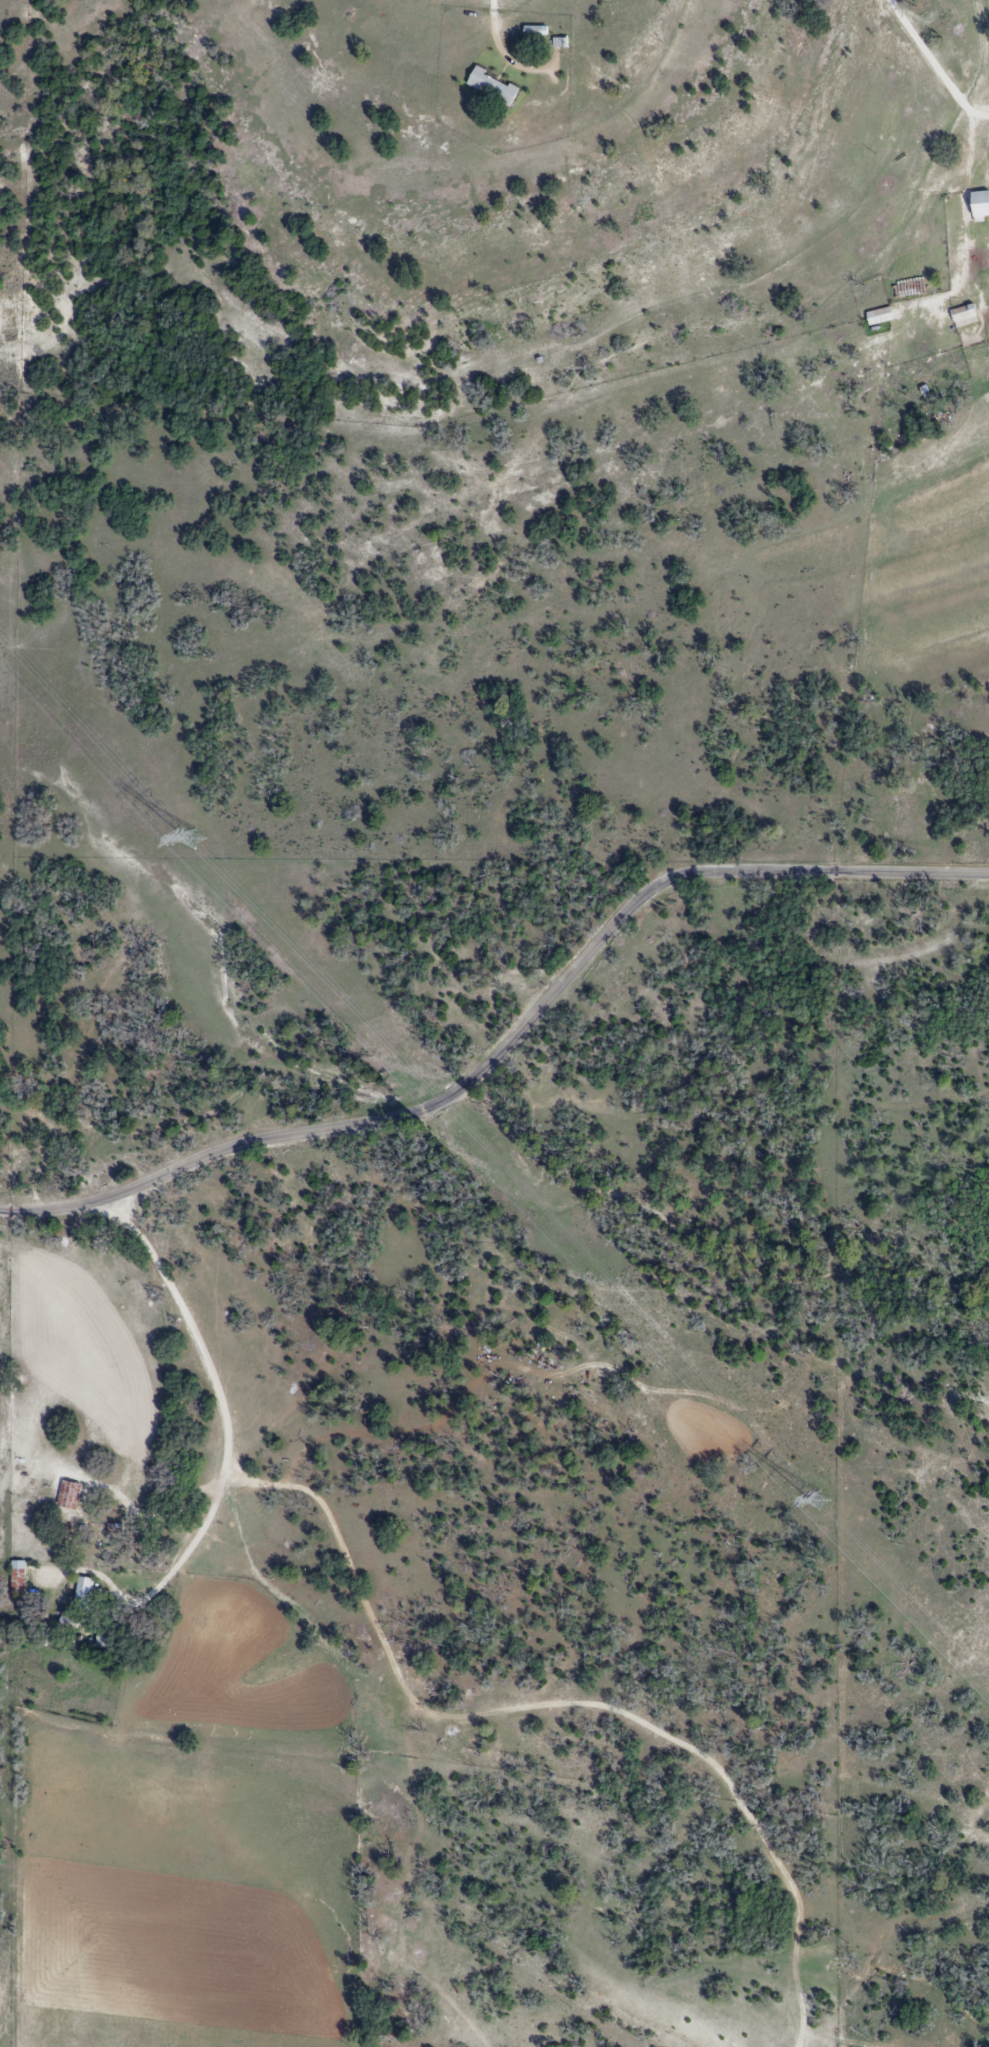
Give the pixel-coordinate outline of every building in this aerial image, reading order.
[(541,29),(525,29),(525,37),(541,38),(541,29)] [(512,108),(520,90),(475,71),(467,88),(512,108)] [(973,194),(973,220),(988,220),(988,194),(973,194)] [(956,331),(980,323),(973,305),(950,314),(956,331)] [(866,316),(870,329),(895,321),(890,308),(866,316)] [(60,1511),(80,1511),(80,1485),(60,1485),(60,1511)] [(25,1563),(11,1563),(11,1597),(25,1597),(25,1563)] [(73,1603),(88,1608),(96,1582),(80,1578),(73,1603)]
